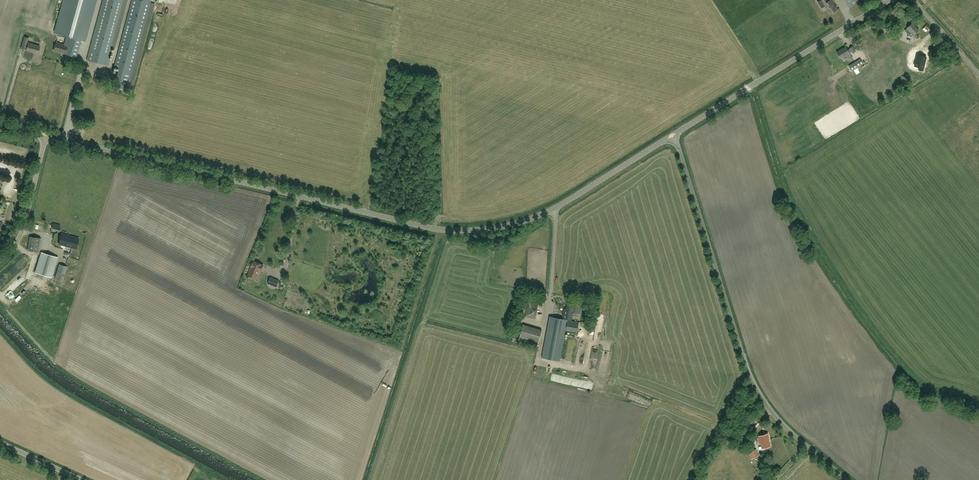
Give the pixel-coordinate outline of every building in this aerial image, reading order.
[(64,45),(56,42),(54,50),(62,53),(62,52),(65,53),(65,54),(76,57),(81,40),(85,41),(97,0),(64,0),(55,33),(68,36),(67,41),(65,40),(64,45)] [(88,59),(107,64),(112,46),(115,47),(127,0),(103,0),(88,59)] [(150,3),(140,0),(132,0),(114,67),(119,68),(114,86),(127,89),(129,83),(133,85),(155,4),(150,3)] [(818,3),(822,8),(825,6),(830,14),(837,10),(831,0),(830,0),(828,1),(828,0),(822,0),(818,3)] [(864,0),(844,0),(850,9),(864,0)] [(916,39),(919,37),(916,33),(919,30),(912,23),(907,28),(905,30),(908,34),(910,32),(913,35),(916,39)] [(894,40),(885,48),(882,45),(870,55),(873,59),(875,56),(878,59),(897,43),(894,40)] [(38,54),(40,46),(28,43),(26,51),(38,54)] [(850,48),(848,50),(846,46),(837,52),(841,58),(850,53),(852,51),(853,53),(856,51),(853,46),(850,48)] [(881,70),(901,54),(896,47),(894,48),(897,52),(878,66),(881,70)] [(922,63),(924,51),(915,49),(913,61),(922,63)] [(885,67),(888,71),(905,58),(902,54),(885,67)] [(859,63),(850,68),(852,71),(864,64),(860,59),(858,60),(859,63)] [(76,249),(79,238),(62,233),(59,244),(76,249)] [(39,252),(41,238),(30,237),(28,250),(39,252)] [(51,278),(58,257),(42,252),(36,273),(51,278)] [(249,271),(250,272),(248,276),(256,279),(259,271),(261,272),(263,265),(253,261),(249,271)] [(63,281),(67,266),(59,264),(55,279),(63,281)] [(268,283),(276,287),(278,281),(270,278),(268,283)] [(535,319),(539,303),(528,301),(525,317),(535,319)] [(548,327),(542,358),(545,358),(560,361),(566,330),(577,332),(579,322),(566,320),(566,319),(571,320),(572,316),(573,312),(572,312),(573,307),(567,306),(566,309),(565,313),(564,313),(562,319),(550,317),(548,327)] [(537,345),(542,330),(523,324),(519,340),(537,345)] [(768,433),(758,436),(759,440),(760,439),(760,442),(762,448),(771,446),(769,440),(768,437),(769,437),(768,433)] [(748,454),(751,459),(759,455),(756,449),(748,454)]
